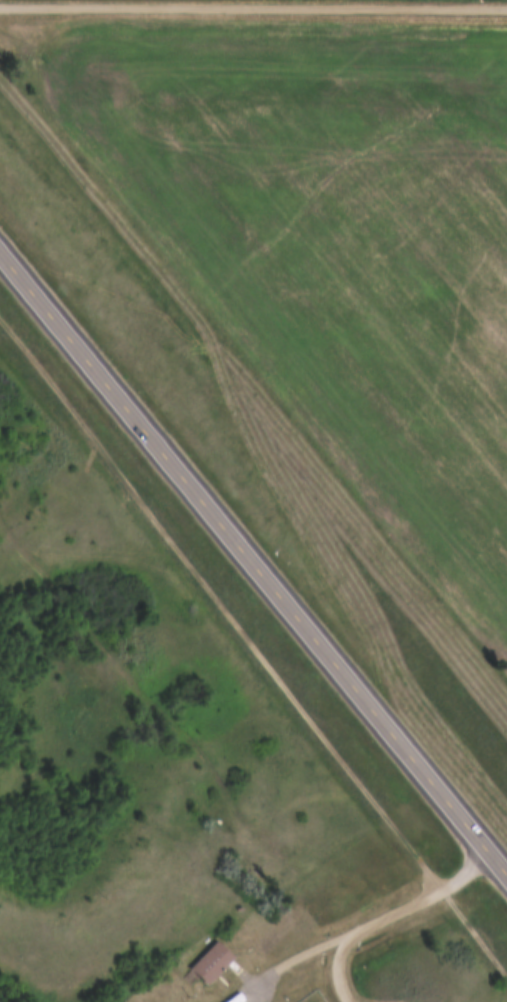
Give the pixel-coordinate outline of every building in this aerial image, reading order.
[(195,969),(212,986),(240,957),(223,940),(195,969)]
